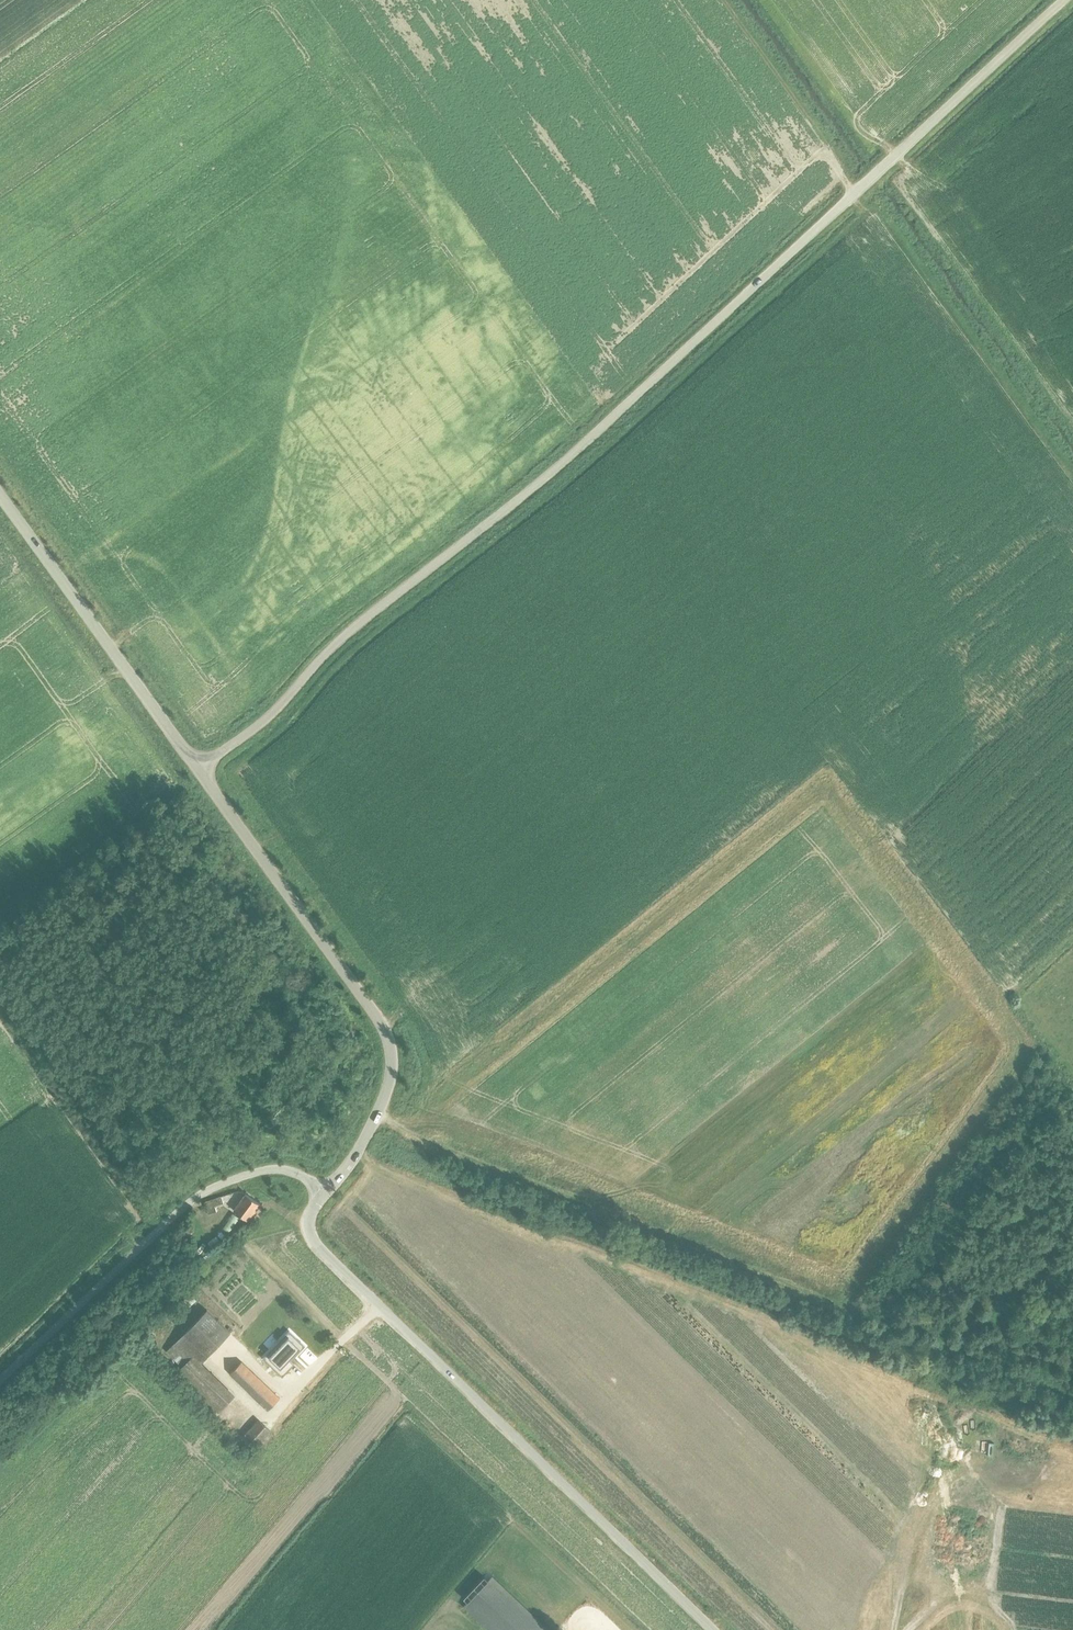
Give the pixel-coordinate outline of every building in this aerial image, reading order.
[(235,1211),(249,1222),(262,1205),(247,1194),(235,1211)] [(217,1205),(226,1203),(223,1196),(206,1201),(210,1214),(218,1211),(217,1205)] [(190,1294),(178,1307),(184,1312),(197,1300),(190,1294)] [(208,1309),(166,1351),(182,1366),(177,1372),(218,1412),(236,1395),(202,1362),(231,1332),(208,1309)] [(286,1333),(258,1362),(271,1375),(286,1360),(291,1365),(305,1351),(286,1333)] [(242,1360),(229,1373),(268,1410),(280,1397),(242,1360)] [(258,1419),(242,1437),(248,1442),(244,1445),(250,1452),(255,1447),(255,1448),(271,1430),(258,1419)] [(987,1565),(1002,1566),(1003,1552),(988,1552),(987,1565)] [(464,1606),(488,1629),(550,1629),(494,1577),(464,1606)]
